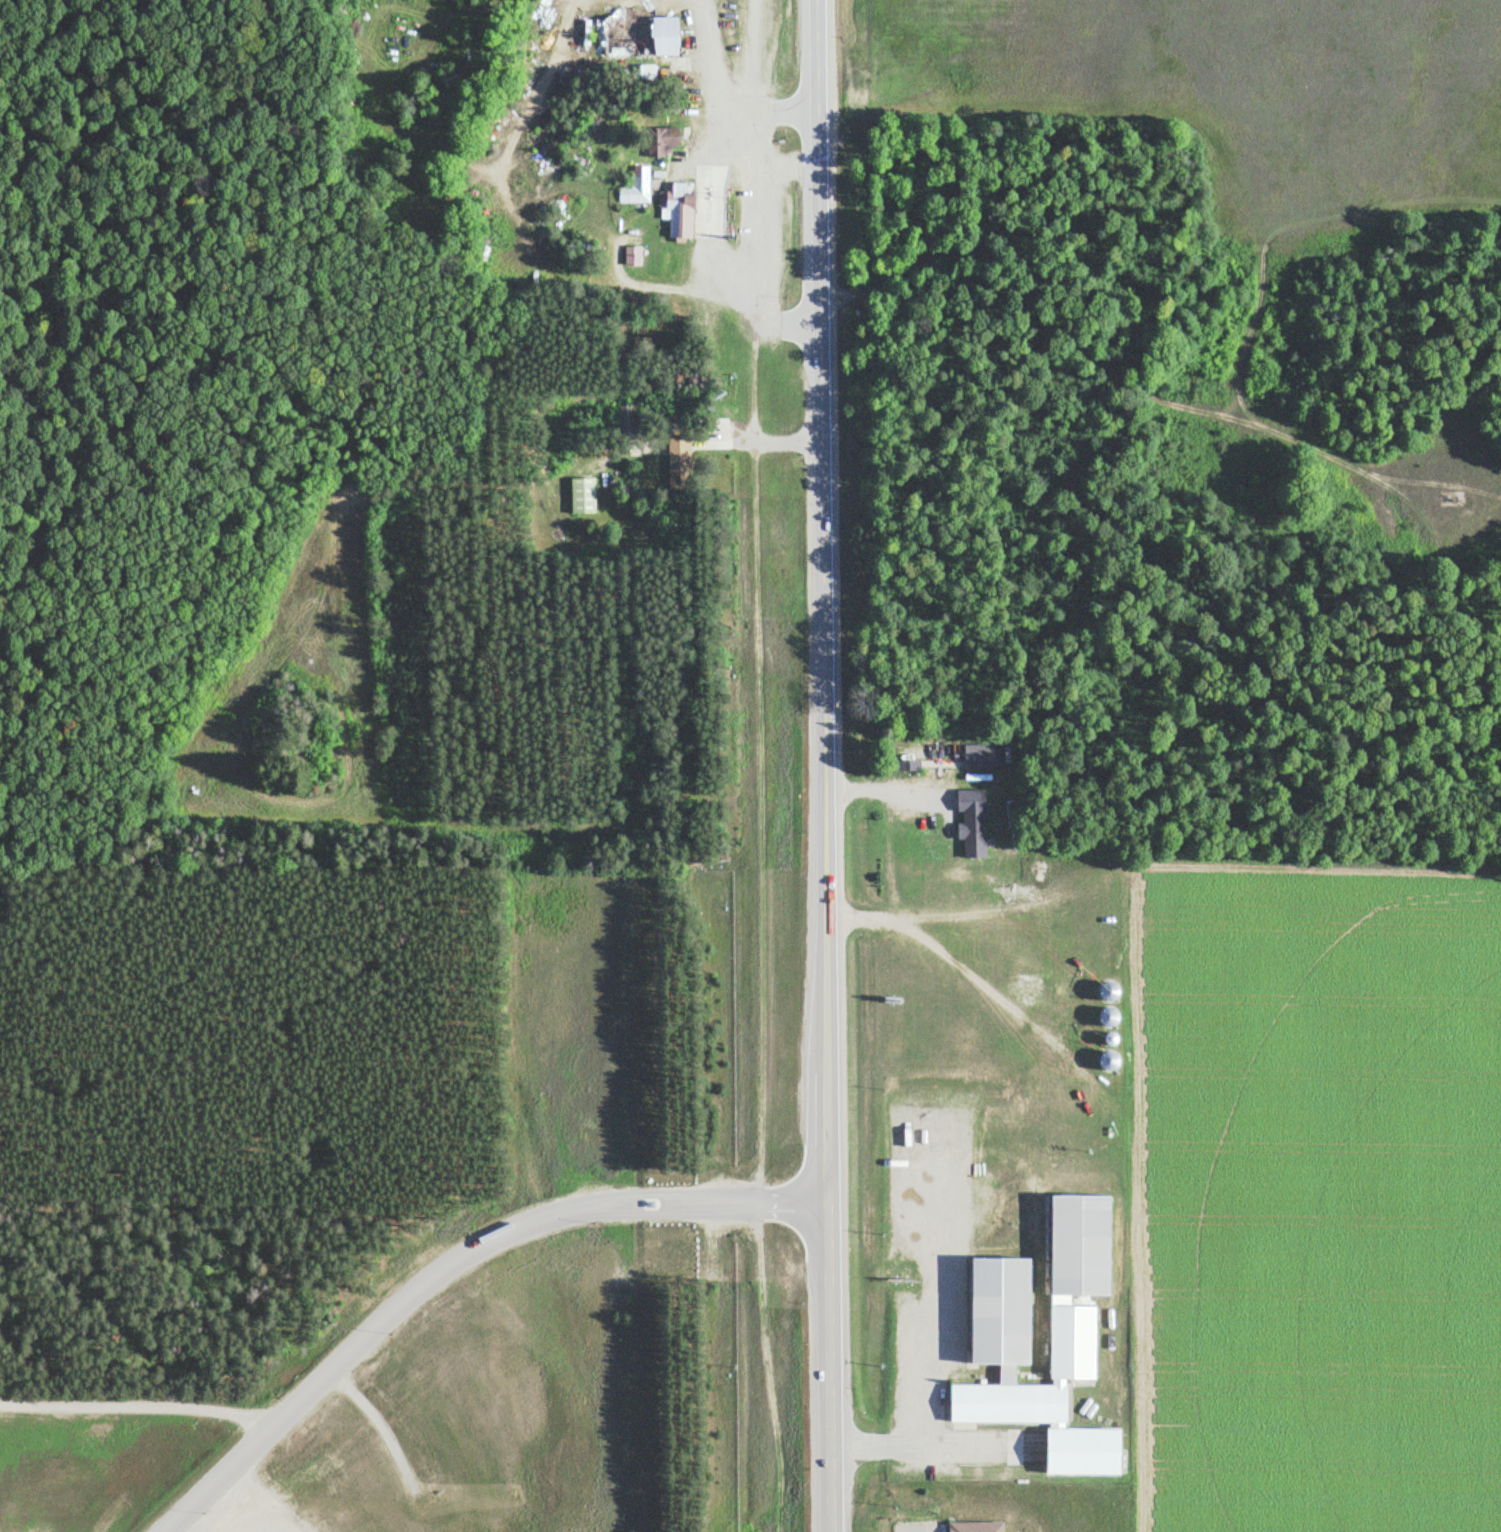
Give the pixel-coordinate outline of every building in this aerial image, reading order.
[(601,14),(601,53),(676,52),(675,13),(601,14)] [(638,62),(637,80),(653,80),(654,63),(638,62)] [(664,155),(664,126),(646,126),(646,155),(664,155)] [(631,162),(631,169),(624,169),(624,183),(616,183),(616,199),(647,199),(647,162),(631,162)] [(657,187),(657,205),(658,205),(658,216),(667,216),(666,234),(690,234),(691,179),(670,179),(670,187),(657,187)] [(622,242),(622,262),(639,262),(639,243),(622,242)] [(666,433),(666,487),(688,487),(688,433),(666,433)] [(569,476),(569,511),(592,511),(592,476),(569,476)] [(918,759),(954,760),(954,742),(892,742),(892,767),(918,767),(918,759)] [(960,765),(1001,765),(1001,742),(960,742),(960,765)] [(1112,982),(1102,981),(1100,996),(1110,997),(1112,982)] [(972,1255),(972,1358),(993,1358),(993,1383),(945,1383),(944,1420),(1043,1420),(1043,1473),(1117,1473),(1117,1426),(1057,1426),(1057,1421),(1062,1421),(1062,1383),(1058,1383),(1058,1376),(1090,1376),(1090,1304),(1081,1304),(1081,1291),(1108,1291),(1108,1192),(1049,1192),(1049,1291),(1048,1384),(1010,1383),(1010,1359),(1029,1359),(1030,1255),(972,1255)] [(982,1497),(958,1497),(958,1531),(982,1531),(982,1497)] [(1000,1519),(1000,1531),(946,1531),(946,1519),(1000,1519)]
